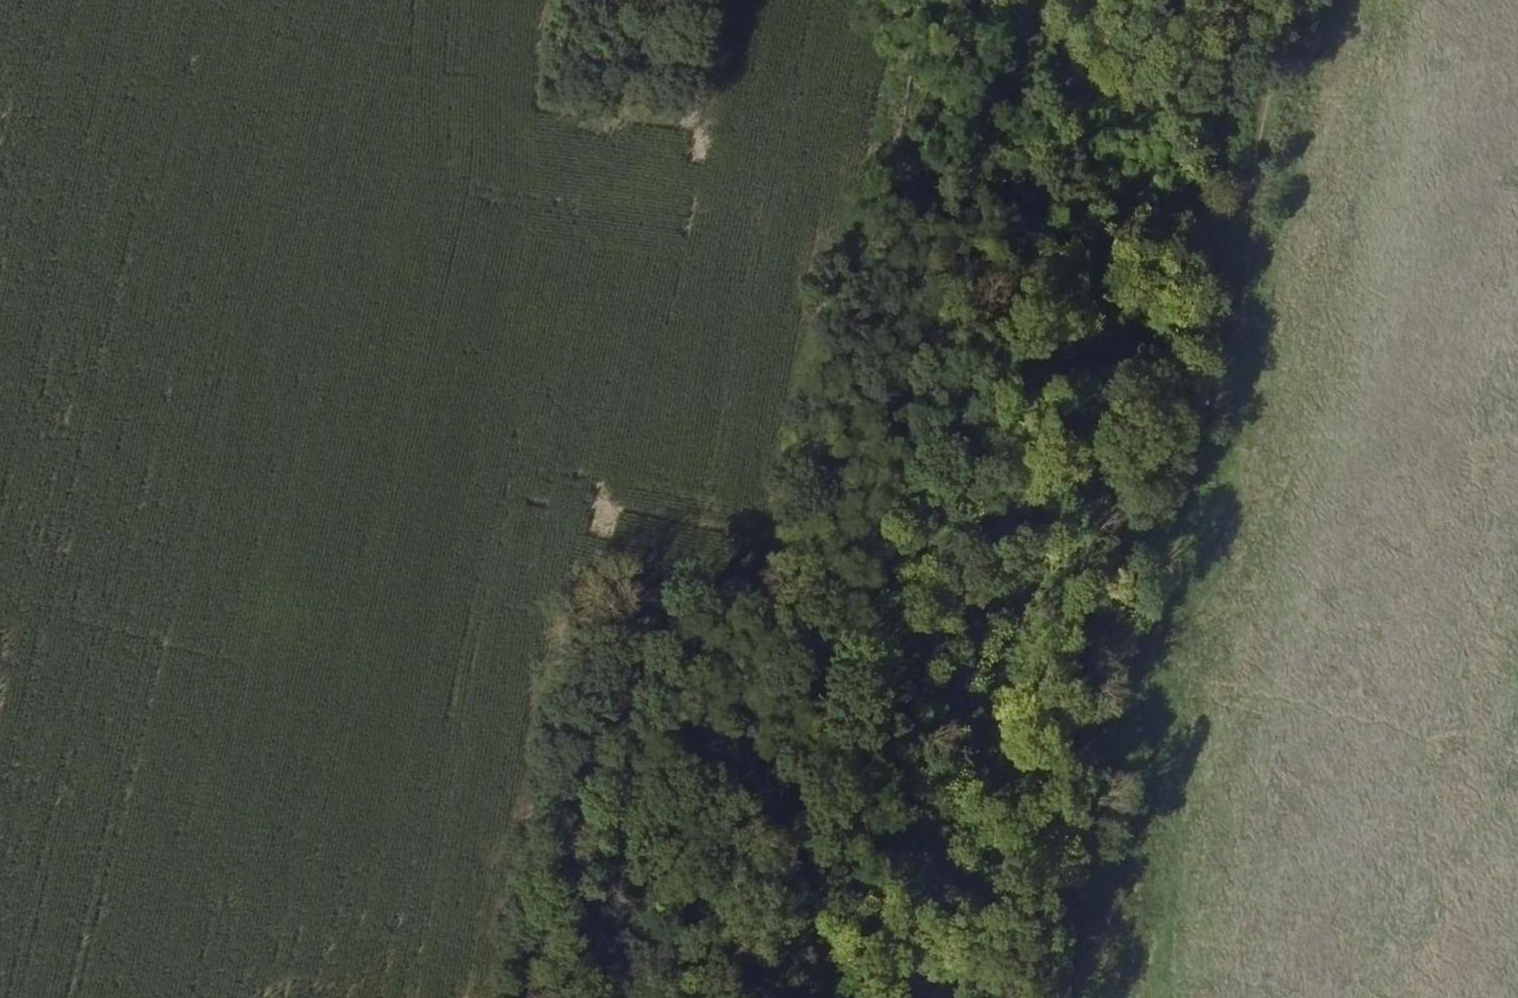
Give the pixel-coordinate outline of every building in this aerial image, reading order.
[(1111,248),(1086,243),(1082,263),(1106,268),(1111,248)]
